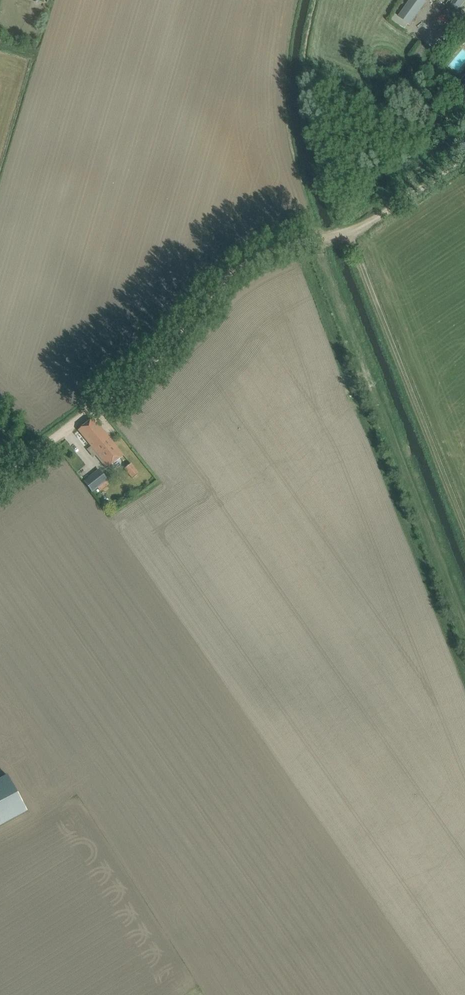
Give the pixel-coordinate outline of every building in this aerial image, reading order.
[(398,16),(411,25),(427,1),(425,0),(409,0),(398,16)] [(452,18),(464,0),(454,0),(445,13),(452,18)] [(425,54),(420,50),(415,57),(420,60),(425,54)] [(123,455),(99,426),(93,418),(77,429),(97,454),(95,456),(106,468),(123,455)] [(125,468),(132,478),(139,474),(131,463),(125,468)] [(107,480),(105,478),(99,470),(84,481),(92,492),(107,480)] [(9,775),(0,780),(0,825),(28,810),(9,775)]
